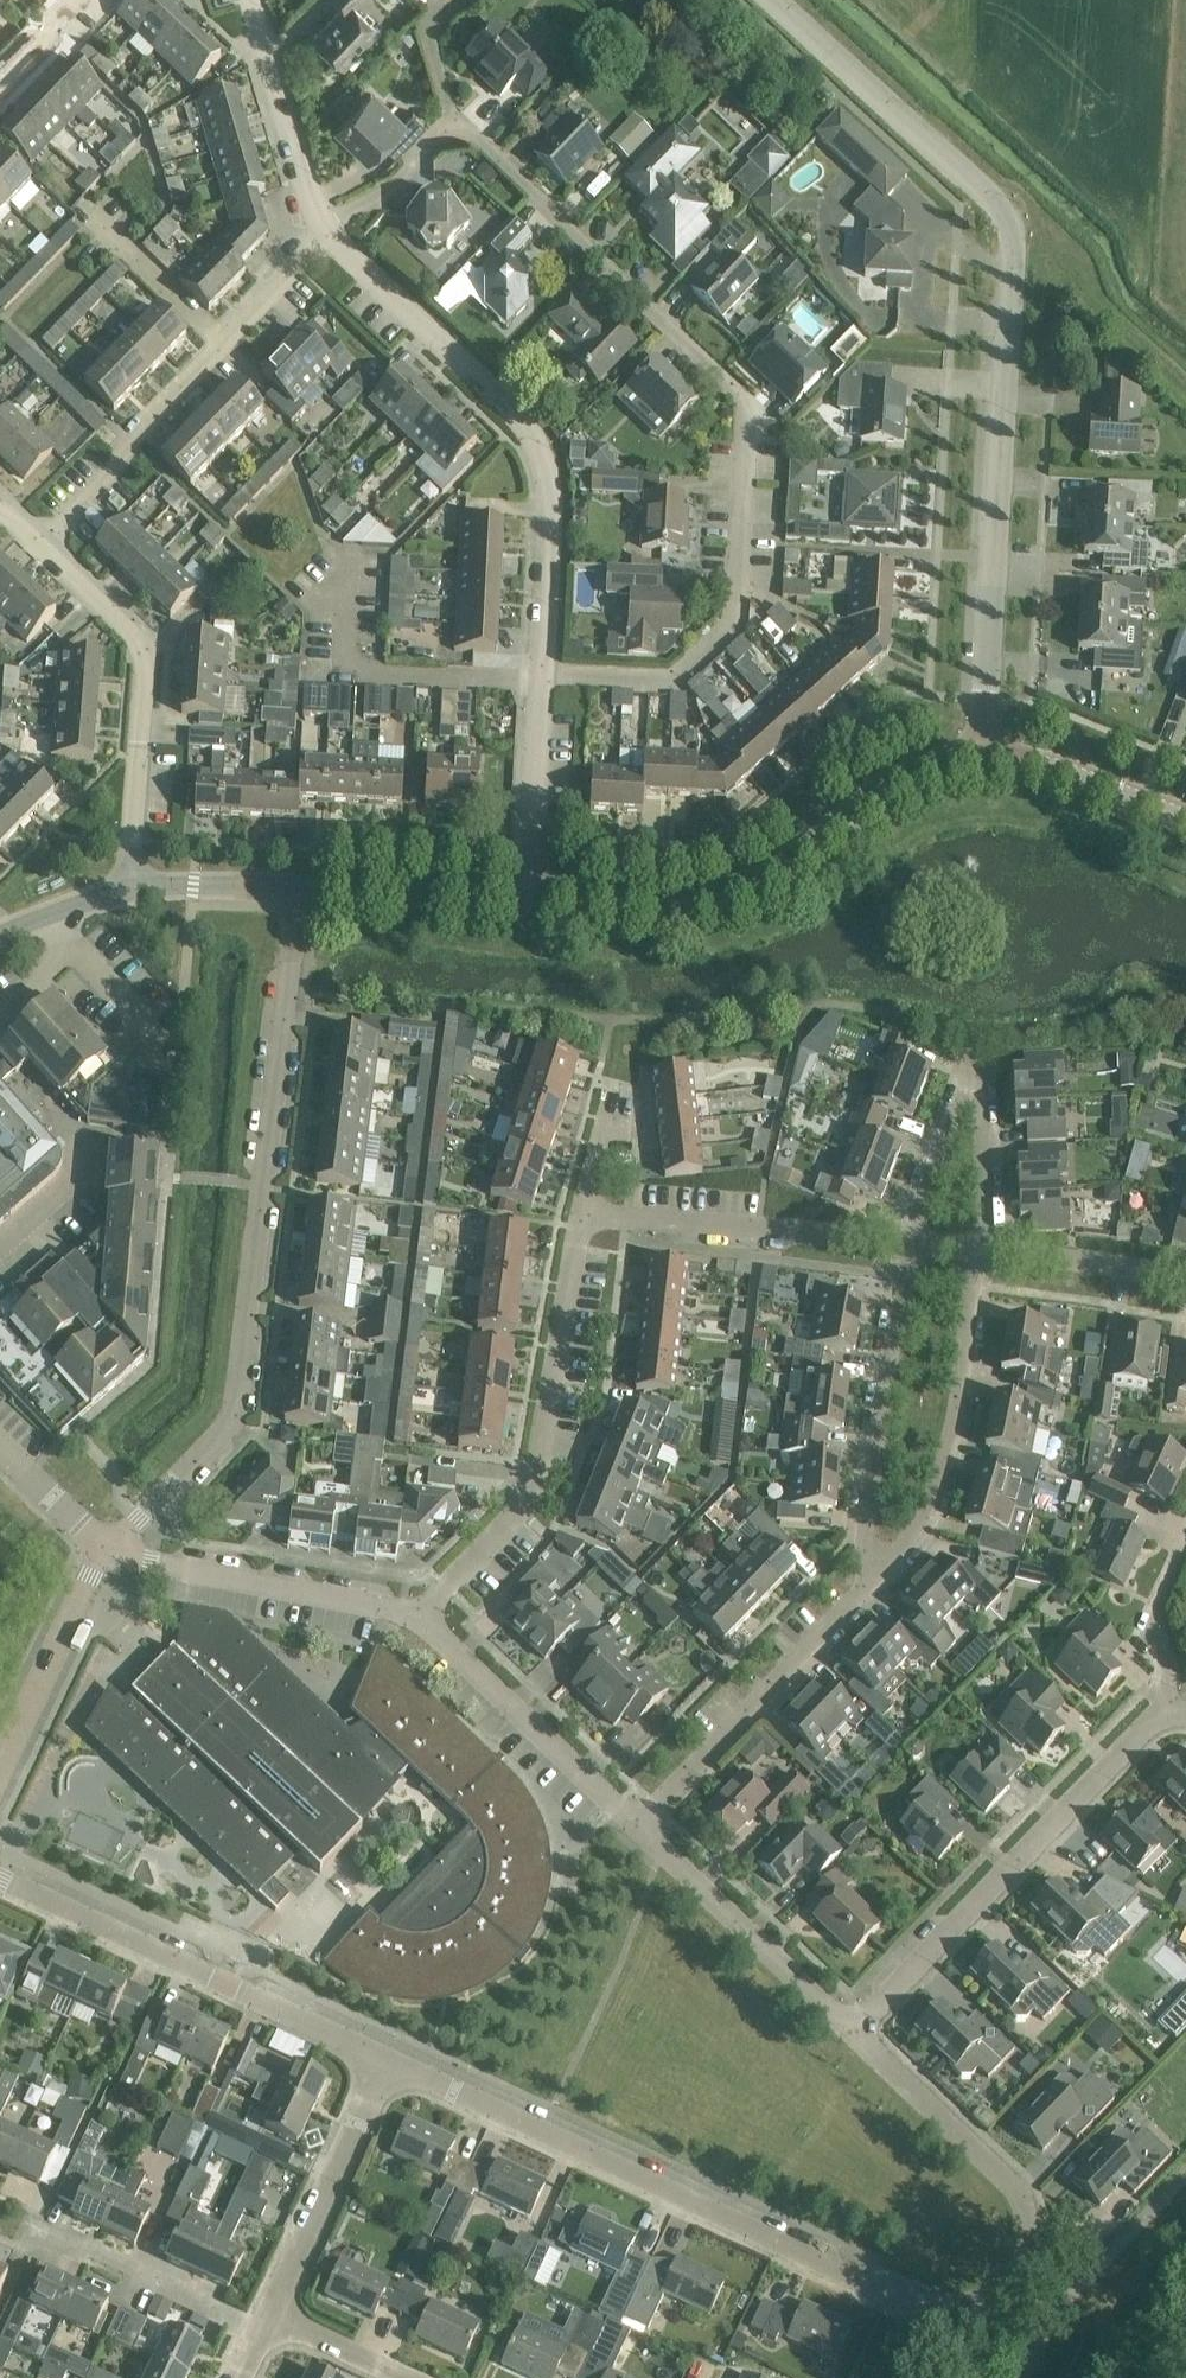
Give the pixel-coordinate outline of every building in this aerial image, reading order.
[(118,14),(137,32),(165,3),(161,0),(132,0),(118,14)] [(344,6),(314,37),(345,67),(380,29),(357,7),(363,0),(338,0),(344,6)] [(156,50),(184,21),(165,3),(137,32),(156,50)] [(22,27),(14,19),(0,33),(0,50),(22,27)] [(156,50),(174,68),(202,39),(184,21),(156,50)] [(477,73),(501,96),(514,82),(528,96),(552,71),(535,55),(531,59),(496,26),(468,55),(481,68),(477,73)] [(202,39),(174,68),(193,86),(221,57),(202,39)] [(92,64),(100,71),(110,60),(103,53),(92,64)] [(74,60),(56,79),(85,107),(103,89),(74,60)] [(118,68),(110,60),(100,71),(107,79),(118,68)] [(90,112),(85,107),(56,79),(38,98),(67,126),(78,115),(82,120),(90,112)] [(130,100),(137,107),(148,96),(141,89),(130,100)] [(198,104),(202,117),(192,120),(196,131),(205,129),(243,117),(236,92),(198,104)] [(375,153),(375,154),(384,145),(396,157),(427,125),(414,112),(402,124),(372,94),(351,116),(349,114),(346,117),(348,119),(339,128),(360,148),(366,141),(376,151),(375,153)] [(155,103),(148,96),(137,107),(144,115),(155,103)] [(49,145),(67,126),(38,98),(20,116),(49,145)] [(562,108),(559,112),(542,129),(553,140),(537,157),(564,183),(580,166),(601,144),(562,108)] [(907,176),(838,112),(816,136),(872,189),(853,208),(870,223),(869,240),(868,239),(865,276),(887,277),(886,288),(887,288),(911,290),(912,279),(915,243),(903,242),(903,232),(895,224),(904,214),(887,198),(894,190),(888,184),(899,172),(905,178),(907,176)] [(653,134),(634,115),(609,140),(628,159),(653,134)] [(49,145),(20,116),(2,135),(31,163),(49,145)] [(243,117),(205,129),(213,153),(251,142),(243,117)] [(688,117),(678,127),(690,139),(701,129),(688,117)] [(167,130),(152,134),(155,143),(170,139),(167,130)] [(677,130),(648,159),(631,177),(653,199),(640,212),(641,213),(646,208),(650,212),(679,182),(704,158),(677,130)] [(120,141),(130,150),(137,143),(127,134),(120,141)] [(172,149),(170,139),(155,143),(158,153),(172,149)] [(771,184),(792,161),(769,140),(748,162),(771,184)] [(113,148),(123,157),(130,150),(120,141),(113,148)] [(251,142),(213,153),(220,178),(258,167),(251,142)] [(69,149),(62,155),(73,166),(74,165),(83,175),(89,168),(80,159),(69,149)] [(10,205),(31,183),(2,155),(0,158),(0,195),(10,205)] [(486,162),(474,174),(489,188),(500,176),(486,162)] [(258,167),(220,178),(228,203),(256,195),(265,192),(258,167)] [(85,178),(95,187),(102,179),(92,170),(85,178)] [(78,185),(87,194),(95,187),(85,178),(78,185)] [(169,192),(183,188),(180,178),(166,182),(169,192)] [(709,212),(679,182),(650,212),(655,216),(649,222),(675,247),(709,212)] [(773,182),(753,202),(771,221),(785,209),(786,196),(773,182)] [(186,198),(183,188),(169,192),(172,202),(186,198)] [(432,192),(426,199),(408,218),(408,231),(427,249),(431,245),(433,245),(434,246),(439,246),(439,245),(441,244),(442,244),(447,249),(469,226),(468,225),(468,222),(469,221),(446,198),(439,192),(432,192)] [(10,205),(0,195),(0,215),(10,205)] [(228,203),(234,225),(216,244),(239,266),(260,244),(253,237),(256,227),(265,224),(256,195),(228,203)] [(180,230),(169,219),(161,227),(173,237),(180,230)] [(527,307),(526,289),(526,266),(516,266),(516,256),(532,239),(512,219),(486,246),(496,256),(486,267),(473,279),(472,294),(487,307),(507,327),(527,307)] [(757,242),(735,221),(712,246),(724,258),(693,291),(730,326),(731,325),(722,317),(745,294),(738,287),(749,274),(737,262),(757,242)] [(166,245),(173,237),(161,227),(154,234),(166,245)] [(60,252),(73,238),(64,229),(50,243),(60,252)] [(37,257),(46,266),(60,252),(50,243),(37,257)] [(246,272),(239,266),(216,244),(198,263),(227,291),(246,272)] [(800,285),(811,273),(800,261),(788,273),(800,285)] [(227,291),(198,263),(180,282),(192,294),(209,310),(227,291)] [(8,286),(18,295),(31,282),(21,272),(8,286)] [(111,272),(94,289),(103,298),(120,280),(111,272)] [(422,285),(416,292),(425,299),(430,292),(422,285)] [(5,309),(18,295),(8,286),(0,295),(0,304),(5,309)] [(86,315),(103,298),(94,289),(77,307),(86,315)] [(572,294),(556,311),(550,317),(583,347),(571,359),(574,362),(566,371),(581,385),(591,374),(597,381),(617,360),(633,343),(613,323),(605,331),(582,310),(585,306),(572,294)] [(69,333),(86,315),(77,307),(60,324),(69,333)] [(187,336),(170,320),(157,308),(139,327),(169,355),(187,336)] [(760,327),(750,317),(737,331),(747,341),(760,327)] [(756,337),(767,348),(751,364),(767,380),(770,376),(796,401),(826,370),(783,328),(782,329),(772,320),(756,337)] [(52,350),(69,333),(60,324),(43,342),(52,350)] [(5,325),(0,331),(0,337),(11,348),(19,339),(5,325)] [(169,355),(139,327),(121,345),(150,374),(169,355)] [(302,333),(282,353),(314,384),(328,369),(338,378),(353,362),(327,337),(317,348),(302,333)] [(150,374),(121,345),(103,364),(132,392),(150,374)] [(41,360),(27,346),(18,355),(32,368),(41,360)] [(299,400),(314,384),(282,353),(263,374),(277,387),(266,397),(293,422),(307,408),(299,400)] [(629,388),(670,427),(698,399),(657,359),(629,388)] [(1106,363),(1105,381),(1119,382),(1120,364),(1106,363)] [(85,383),(97,394),(114,411),(132,392),(103,364),(85,383)] [(367,366),(348,386),(357,394),(375,374),(367,366)] [(62,380),(49,367),(40,376),(54,389),(62,380)] [(890,369),(857,367),(841,384),(840,410),(863,411),(862,440),(878,441),(902,442),(904,409),(900,409),(901,391),(889,390),(890,369)] [(402,370),(385,387),(371,403),(389,421),(421,388),(402,370)] [(245,428),(263,409),(252,399),(234,382),(216,401),(245,428)] [(84,401),(70,388),(62,396),(76,410),(84,401)] [(421,388),(389,421),(408,438),(439,406),(421,388)] [(1093,419),(1091,453),(1137,455),(1139,422),(1136,422),(1138,392),(1100,390),(1099,411),(1103,411),(1102,420),(1093,419)] [(27,392),(16,403),(28,414),(38,403),(27,392)] [(227,447),(245,428),(216,401),(198,420),(227,447)] [(439,406),(408,438),(427,456),(458,424),(439,406)] [(3,459),(32,429),(9,407),(0,417),(0,418),(0,456),(3,459)] [(209,466),(227,447),(198,420),(180,438),(209,466)] [(458,424),(427,456),(415,468),(443,495),(474,462),(465,454),(477,442),(458,424)] [(32,429),(3,459),(25,480),(54,450),(32,429)] [(209,466),(180,438),(162,457),(191,485),(209,466)] [(292,440),(275,457),(285,466),(302,449),(292,440)] [(589,462),(589,469),(597,469),(597,472),(616,472),(616,469),(617,453),(610,453),(611,445),(590,444),(589,462)] [(838,458),(846,459),(850,455),(850,449),(846,445),(839,444),(835,448),(834,454),(838,458)] [(574,469),(584,469),(585,447),(572,445),(570,463),(574,463),(574,469)] [(285,466),(275,457),(257,476),(267,485),(285,466)] [(787,524),(799,525),(801,487),(815,488),(816,474),(846,476),(842,528),(820,526),(819,542),(850,544),(851,528),(896,531),(900,478),(855,475),(856,463),(791,459),(787,524)] [(313,480),(310,484),(309,485),(314,498),(322,490),(323,491),(337,476),(325,465),(312,480),(313,480)] [(621,555),(621,567),(662,569),(663,549),(686,550),(687,525),(682,525),(683,497),(659,496),(661,476),(637,475),(594,472),(594,473),(581,472),(580,491),(593,491),(593,494),(625,495),(624,501),(638,510),(645,511),(643,547),(646,547),(645,560),(632,553),(632,555),(621,555)] [(257,476),(239,495),(248,504),(267,485),(257,476)] [(1152,485),(1138,484),(1114,483),(1113,497),(1088,495),(1086,524),(1133,527),(1134,513),(1150,514),(1152,485)] [(165,499),(172,506),(182,496),(175,489),(165,499)] [(226,509),(235,518),(248,504),(239,495),(226,509)] [(189,502),(182,496),(172,506),(178,513),(189,502)] [(331,519),(344,505),(335,496),(321,510),(331,519)] [(344,505),(331,519),(341,528),(354,514),(344,505)] [(189,512),(182,519),(188,525),(195,517),(189,512)] [(462,521),(460,547),(502,549),(503,523),(490,522),(490,512),(475,512),(475,522),(462,521)] [(124,517),(96,545),(115,563),(143,535),(124,517)] [(201,535),(208,542),(218,531),(211,524),(201,535)] [(1133,527),(1086,524),(1084,554),(1110,555),(1109,569),(1133,571),(1146,572),(1148,544),(1132,542),(1133,527)] [(395,542),(379,527),(363,543),(393,545),(395,542)] [(218,531),(208,542),(216,549),(226,539),(218,531)] [(143,535),(115,563),(133,582),(161,553),(143,535)] [(459,573),(500,575),(502,549),(460,547),(459,573)] [(161,553),(133,582),(152,600),(180,571),(161,553)] [(0,558),(0,596),(19,576),(0,558)] [(409,560),(407,560),(407,559),(392,559),(390,559),(389,566),(392,566),(392,570),(416,571),(424,571),(424,559),(412,559),(412,561),(409,561),(409,560)] [(631,595),(629,639),(628,654),(656,655),(666,656),(673,649),(674,634),(682,634),(684,589),(661,588),(662,569),(621,567),(609,566),(608,594),(631,595)] [(853,567),(851,591),(892,594),(893,570),(853,567)] [(392,580),(391,595),(415,596),(416,571),(392,570),(392,580)] [(180,571),(152,600),(171,618),(199,589),(180,571)] [(458,598),(499,601),(500,575),(459,573),(458,598)] [(9,624),(38,594),(19,576),(0,596),(0,615),(9,624)] [(1082,592),(1080,621),(1127,624),(1128,610),(1144,611),(1146,581),(1132,580),(1108,579),(1107,593),(1082,592)] [(797,598),(799,582),(784,581),(783,597),(797,598)] [(812,582),(812,583),(799,582),(797,598),(812,599),(812,591),(828,592),(829,583),(812,582)] [(890,618),(892,594),(851,591),(850,615),(890,618)] [(38,594),(9,624),(28,642),(56,612),(38,594)] [(389,619),(405,619),(438,621),(438,609),(414,608),(415,596),(391,595),(390,610),(389,619)] [(456,624),(498,626),(499,601),(458,598),(456,624)] [(283,599),(274,608),(288,622),(297,613),(283,599)] [(776,626),(788,616),(778,605),(767,615),(776,626)] [(211,606),(210,621),(228,622),(229,607),(211,606)] [(856,621),(855,637),(881,650),(885,642),(889,642),(890,618),(850,615),(850,621),(856,621)] [(788,616),(776,626),(786,637),(798,627),(788,616)] [(404,632),(405,619),(389,619),(388,644),(396,644),(397,632),(404,632)] [(1126,640),(1127,624),(1080,621),(1078,650),(1103,652),(1102,671),(1140,673),(1142,641),(1126,640)] [(455,650),(473,651),(497,652),(498,626),(456,624),(455,650)] [(1164,675),(1170,678),(1181,681),(1183,682),(1185,673),(1185,633),(1180,630),(1164,675)] [(234,653),(227,653),(228,637),(212,636),(188,634),(186,661),(227,663),(264,665),(265,649),(235,647),(234,653)] [(877,658),(881,650),(855,637),(842,649),(838,644),(835,647),(861,677),(879,661),(877,658)] [(735,660),(750,647),(742,638),(727,651),(735,660)] [(569,643),(568,658),(582,658),(583,644),(569,643)] [(94,645),(94,654),(101,655),(102,646),(94,645)] [(750,647),(735,660),(742,669),(750,662),(754,667),(762,660),(750,647)] [(843,693),(861,677),(835,647),(816,663),(843,693)] [(60,652),(58,668),(48,668),(48,678),(58,679),(58,678),(99,681),(101,655),(60,652)] [(266,666),(298,669),(299,669),(300,659),(267,655),(266,666)] [(186,661),(184,687),(225,689),(227,663),(186,661)] [(825,710),(843,693),(816,663),(798,679),(825,710)] [(5,669),(4,680),(19,681),(20,671),(5,669)] [(708,686),(699,676),(687,686),(697,696),(708,686)] [(56,704),(97,707),(99,681),(58,678),(58,679),(56,704)] [(798,679),(780,695),(810,729),(818,722),(816,718),(825,710),(798,679)] [(18,691),(19,681),(4,680),(3,690),(18,691)] [(298,683),(297,683),(283,682),(282,693),(297,694),(298,683)] [(305,686),(303,714),(329,716),(330,687),(305,686)] [(708,686),(697,696),(707,708),(718,698),(708,686)] [(802,736),(810,729),(780,695),(771,686),(753,702),(789,741),(799,733),(802,736)] [(225,689),(184,687),(182,713),(206,714),(224,715),(225,689)] [(330,687),(329,716),(350,717),(351,688),(330,687)] [(398,689),(396,715),(417,716),(418,700),(413,699),(413,690),(398,689)] [(382,691),(367,690),(365,719),(381,719),(382,691)] [(381,719),(391,720),(393,692),(382,691),(381,719)] [(622,707),(623,692),(613,691),(612,706),(622,707)] [(633,707),(633,694),(633,692),(623,692),(622,707),(633,707)] [(266,728),(277,729),(287,730),(294,731),(297,694),(282,693),(281,704),(281,710),(262,709),(261,723),(266,723),(266,728)] [(670,708),(686,708),(686,695),(671,694),(670,708)] [(3,700),(2,709),(12,710),(12,701),(3,700)] [(771,758),(789,741),(753,702),(751,703),(749,701),(733,715),(771,758)] [(54,730),(95,733),(97,707),(56,704),(54,730)] [(1136,706),(1134,731),(1155,733),(1158,708),(1136,706)] [(670,708),(670,718),(670,722),(685,723),(686,708),(670,708)] [(753,774),(771,758),(733,715),(722,725),(733,737),(726,744),(753,774)] [(1,726),(16,727),(17,717),(1,716),(1,726)] [(456,729),(456,718),(442,717),(442,728),(456,729)] [(472,718),(456,718),(456,729),(456,738),(470,739),(471,729),(472,718)] [(16,727),(1,726),(0,735),(0,736),(15,737),(16,727)] [(276,744),(277,729),(266,728),(265,744),(276,744)] [(456,729),(442,728),(441,738),(456,738),(456,729)] [(287,730),(277,729),(276,744),(286,745),(287,730)] [(93,759),(95,733),(54,730),(52,756),(93,759)] [(226,732),(190,730),(189,747),(225,749),(225,748),(226,732)] [(686,730),(685,743),(696,743),(697,730),(686,730)] [(226,732),(225,748),(251,749),(252,734),(226,732)] [(726,751),(714,762),(723,790),(732,787),(735,790),(753,774),(726,744),(722,747),(726,751)] [(223,773),(225,773),(226,752),(213,752),(212,772),(197,771),(195,813),(221,814),(223,773)] [(644,793),(667,795),(670,753),(646,752),(644,771),(644,793)] [(667,795),(691,796),(693,754),(670,753),(667,795)] [(715,793),(723,790),(714,762),(697,761),(698,755),(693,754),(691,796),(714,798),(715,793)] [(299,818),(300,800),(302,758),(299,758),(298,777),(275,776),(273,817),(299,818)] [(300,800),(325,801),(327,760),(302,758),(300,800)] [(325,801),(351,802),(353,761),(327,760),(325,801)] [(351,802),(376,803),(378,763),(353,761),(351,802)] [(6,781),(36,810),(54,791),(37,775),(25,762),(6,781)] [(404,764),(378,763),(376,803),(402,805),(403,781),(404,764)] [(452,807),(454,764),(428,763),(426,806),(452,807)] [(454,764),(452,807),(478,808),(480,766),(454,764)] [(590,809),(617,811),(619,770),(593,768),(590,809)] [(644,771),(619,770),(617,811),(643,813),(644,793),(644,771)] [(221,814),(247,816),(249,774),(225,773),(223,773),(221,814)] [(275,776),(249,774),(247,816),(273,817),(275,776)] [(18,829),(36,810),(6,781),(0,787),(0,811),(18,829)] [(18,829),(0,811),(0,847),(18,829)] [(2,1047),(0,1048),(0,1053),(16,1071),(30,1059),(88,1123),(111,1127),(160,1135),(169,1078),(117,1070),(54,999),(39,1012),(43,1016),(30,1029),(26,1024),(11,1037),(12,1038),(2,1047)] [(831,1013),(801,1047),(829,1058),(844,1018),(831,1013)] [(447,1015),(443,1048),(455,1049),(459,1016),(447,1015)] [(423,1042),(420,1066),(431,1067),(436,1026),(391,1021),(389,1038),(423,1042)] [(379,1035),(336,1030),(333,1055),(376,1061),(379,1035)] [(885,1064),(880,1078),(922,1094),(931,1068),(906,1059),(912,1044),(883,1034),(873,1060),(885,1064)] [(474,1035),(468,1052),(470,1053),(479,1056),(484,1038),(474,1035)] [(529,1072),(571,1085),(579,1061),(536,1047),(523,1043),(514,1068),(528,1073),(529,1072)] [(452,1075),(455,1049),(443,1048),(440,1073),(452,1075)] [(819,1055),(800,1048),(790,1090),(804,1094),(819,1055)] [(1061,1054),(1047,1055),(1024,1056),(1024,1070),(1013,1070),(1014,1099),(1055,1097),(1054,1082),(1063,1081),(1061,1054)] [(1121,1087),(1135,1086),(1136,1068),(1138,1068),(1137,1054),(1117,1055),(1118,1070),(1120,1070),(1121,1087)] [(329,1080),(373,1086),(376,1061),(333,1055),(329,1080)] [(2,1083),(12,1074),(3,1063),(0,1066),(0,1081),(2,1083)] [(417,1090),(428,1092),(431,1067),(420,1066),(417,1090)] [(657,1100),(694,1095),(691,1069),(654,1073),(657,1100)] [(521,1096),(563,1110),(571,1085),(529,1072),(528,1073),(524,1087),(515,1084),(511,1094),(520,1097),(521,1096)] [(449,1100),(452,1075),(440,1073),(437,1099),(449,1100)] [(1139,1074),(1136,1089),(1149,1092),(1153,1077),(1139,1074)] [(766,1087),(781,1090),(784,1079),(768,1076),(766,1087)] [(912,1120),(922,1094),(880,1078),(875,1094),(862,1089),(859,1097),(841,1090),(835,1106),(853,1113),(881,1125),(887,1111),(912,1120)] [(326,1106),(370,1111),(373,1086),(329,1080),(326,1106)] [(57,1174),(56,1173),(59,1170),(61,1166),(62,1161),(62,1157),(61,1152),(59,1148),(57,1146),(58,1146),(2,1083),(0,1081),(0,1225),(57,1174)] [(781,1090),(766,1087),(763,1097),(779,1101),(781,1090)] [(417,1090),(414,1116),(425,1117),(428,1092),(417,1090)] [(659,1125),(697,1120),(711,1119),(708,1094),(694,1095),(657,1100),(659,1125)] [(513,1121),(555,1135),(563,1110),(521,1096),(520,1097),(513,1121)] [(1055,1097),(1014,1099),(1016,1127),(1027,1127),(1028,1141),(1065,1139),(1063,1109),(1055,1110),(1055,1097)] [(1113,1122),(1110,1122),(1110,1139),(1128,1138),(1126,1098),(1112,1098),(1113,1122)] [(462,1104),(449,1100),(437,1099),(433,1126),(446,1127),(447,1112),(458,1115),(462,1104)] [(323,1131),(367,1136),(370,1111),(326,1106),(323,1131)] [(856,1145),(851,1159),(891,1174),(901,1148),(876,1139),(881,1125),(853,1113),(843,1140),(856,1145)] [(407,1140),(422,1142),(425,1117),(414,1116),(413,1126),(408,1128),(407,1140)] [(659,1125),(662,1150),(700,1146),(697,1120),(659,1125)] [(505,1146),(548,1159),(555,1135),(513,1121),(505,1146)] [(433,1126),(430,1151),(442,1153),(446,1127),(433,1126)] [(754,1140),(769,1144),(771,1133),(756,1130),(754,1140)] [(320,1156),(364,1161),(367,1136),(323,1131),(320,1156)] [(409,1157),(408,1166),(419,1167),(422,1142),(407,1140),(405,1154),(409,1157)] [(769,1144),(754,1140),(751,1151),(766,1154),(769,1144)] [(1135,1140),(1129,1153),(1142,1159),(1148,1146),(1135,1140)] [(1017,1161),(1019,1190),(1059,1188),(1059,1173),(1067,1173),(1066,1145),(1052,1145),(1028,1147),(1029,1161),(1017,1161)] [(540,1184),(548,1159),(505,1146),(497,1170),(540,1184)] [(665,1177),(703,1172),(700,1146),(662,1150),(665,1177)] [(111,1198),(154,1200),(158,1154),(111,1150),(107,1198),(111,1198)] [(430,1151),(429,1164),(441,1165),(442,1153),(430,1151)] [(317,1181),(361,1187),(364,1161),(320,1156),(317,1181)] [(881,1200),(891,1174),(851,1159),(846,1173),(833,1169),(830,1179),(821,1176),(815,1191),(851,1205),(857,1191),(881,1200)] [(404,1201),(415,1202),(419,1167),(408,1166),(404,1201)] [(773,1166),(770,1182),(798,1191),(803,1177),(773,1166)] [(500,1198),(509,1201),(518,1204),(532,1209),(540,1184),(497,1170),(489,1195),(500,1198)] [(1120,1187),(1104,1188),(1105,1203),(1120,1203),(1120,1187)] [(1059,1201),(1059,1188),(1019,1190),(1020,1218),(1031,1218),(1032,1232),(1070,1230),(1069,1206),(1069,1201),(1059,1201)] [(105,1289),(151,1293),(159,1201),(154,1200),(111,1198),(109,1228),(77,1256),(105,1289)] [(500,1198),(496,1212),(515,1214),(518,1204),(509,1201),(500,1198)] [(308,1230),(352,1235),(355,1210),(335,1207),(312,1204),(308,1230)] [(400,1229),(399,1241),(409,1242),(413,1210),(401,1208),(398,1229),(400,1229)] [(1180,1216),(1173,1239),(1185,1243),(1185,1212),(1181,1211),(1180,1216)] [(529,1230),(505,1227),(491,1225),(487,1251),(525,1256),(529,1230)] [(1117,1239),(1131,1241),(1132,1227),(1118,1225),(1117,1239)] [(305,1255),(350,1260),(352,1235),(308,1230),(305,1255)] [(419,1242),(431,1244),(433,1232),(420,1230),(419,1242)] [(399,1241),(397,1254),(408,1255),(409,1242),(399,1241)] [(430,1256),(431,1244),(419,1242),(417,1254),(430,1256)] [(522,1281),(525,1256),(487,1251),(484,1277),(522,1281)] [(302,1280),(347,1286),(350,1260),(305,1255),(302,1280)] [(110,1322),(63,1268),(52,1256),(20,1284),(22,1286),(15,1293),(13,1291),(0,1302),(0,1374),(8,1384),(12,1381),(25,1396),(110,1322)] [(110,1322),(145,1360),(151,1293),(105,1289),(77,1256),(63,1268),(110,1322)] [(651,1261),(648,1287),(685,1291),(687,1275),(702,1277),(703,1267),(651,1261)] [(752,1265),(751,1265),(737,1263),(736,1274),(751,1276),(752,1265)] [(519,1307),(522,1281),(484,1277),(481,1302),(519,1307)] [(815,1319),(858,1328),(863,1302),(835,1297),(837,1282),(809,1277),(807,1292),(820,1294),(815,1319)] [(393,1290),(403,1292),(405,1279),(394,1278),(393,1290)] [(299,1306),(323,1309),(344,1311),(347,1286),(302,1280),(299,1306)] [(414,1281),(413,1294),(424,1295),(426,1283),(414,1281)] [(685,1291),(648,1287),(645,1312),(683,1317),(685,1291)] [(402,1304),(403,1292),(393,1290),(391,1303),(402,1304)] [(423,1307),(424,1295),(413,1294),(411,1306),(423,1307)] [(371,1322),(401,1325),(404,1306),(373,1302),(371,1322)] [(478,1328),(492,1330),(516,1333),(519,1307),(481,1302),(478,1328)] [(1010,1318),(1006,1344),(1050,1352),(1054,1327),(1067,1329),(1069,1314),(1041,1309),(1039,1323),(1010,1318)] [(729,1322),(746,1323),(747,1313),(730,1311),(729,1322)] [(645,1312),(642,1338),(680,1342),(683,1317),(645,1312)] [(794,1357),(822,1362),(824,1348),(854,1354),(858,1328),(815,1319),(810,1344),(797,1342),(796,1344),(784,1343),(782,1356),(794,1357)] [(294,1345),(338,1350),(341,1325),(321,1323),(297,1320),(294,1345)] [(110,1322),(25,1396),(22,1399),(58,1438),(108,1393),(145,1360),(110,1322)] [(386,1344),(384,1356),(395,1357),(397,1346),(399,1346),(401,1325),(371,1322),(368,1341),(386,1344)] [(746,1323),(729,1322),(728,1332),(744,1334),(746,1323)] [(1120,1327),(1117,1351),(1113,1376),(1150,1381),(1154,1356),(1157,1332),(1120,1327)] [(1086,1334),(1084,1354),(1099,1356),(1101,1335),(1086,1334)] [(642,1338),(639,1364),(677,1368),(680,1342),(642,1338)] [(467,1367),(511,1373),(514,1347),(470,1342),(467,1367)] [(1006,1344),(1001,1370),(1031,1376),(1028,1387),(1057,1393),(1061,1377),(1064,1354),(1050,1352),(1006,1344)] [(335,1376),(348,1377),(350,1352),(338,1351),(338,1350),(294,1345),(291,1370),(335,1376)] [(406,1347),(405,1359),(416,1360),(418,1348),(406,1347)] [(1157,1349),(1153,1380),(1165,1381),(1169,1351),(1157,1349)] [(377,1357),(374,1382),(392,1384),(395,1357),(384,1356),(384,1358),(377,1357)] [(789,1397),(846,1405),(849,1379),(820,1375),(822,1362),(794,1357),(791,1373),(792,1373),(789,1397)] [(415,1372),(416,1360),(405,1359),(403,1371),(415,1372)] [(724,1373),(740,1374),(741,1364),(725,1362),(724,1373)] [(636,1390),(660,1393),(674,1394),(677,1368),(639,1364),(636,1390)] [(1171,1371),(1167,1407),(1185,1410),(1185,1405),(1185,1367),(1172,1365),(1171,1371)] [(464,1393),(507,1398),(511,1373),(467,1367),(464,1393)] [(288,1396),(332,1401),(335,1376),(291,1370),(288,1396)] [(740,1374),(724,1373),(723,1383),(739,1385),(740,1374)] [(765,1380),(750,1378),(748,1392),(763,1394),(765,1380)] [(392,1384),(374,1382),(367,1381),(365,1405),(373,1406),(374,1406),(374,1405),(389,1407),(392,1384)] [(1054,1409),(1057,1393),(1028,1387),(1025,1402),(997,1395),(991,1421),(1035,1431),(1041,1405),(1054,1409)] [(1109,1421),(1113,1389),(1098,1387),(1094,1419),(1109,1421)] [(1082,1398),(1096,1401),(1097,1395),(1083,1391),(1082,1398)] [(461,1419),(504,1424),(507,1398),(464,1393),(453,1392),(451,1403),(463,1405),(461,1419)] [(285,1421),(308,1424),(324,1426),(323,1434),(336,1435),(343,1436),(343,1435),(344,1422),(330,1416),(332,1401),(288,1396),(285,1421)] [(679,1426),(665,1420),(671,1406),(642,1397),(637,1409),(625,1404),(615,1428),(654,1444),(662,1447),(677,1453),(683,1438),(683,1434),(682,1429),(679,1426)] [(784,1422),(783,1439),(812,1442),(813,1428),(843,1431),(846,1405),(789,1397),(787,1397),(784,1422)] [(400,1398),(398,1410),(411,1412),(412,1400),(400,1398)] [(736,1403),(721,1402),(721,1413),(735,1413),(736,1403)] [(374,1405),(374,1406),(373,1406),(369,1438),(385,1440),(389,1407),(374,1405)] [(409,1423),(411,1412),(398,1410),(397,1422),(409,1423)] [(458,1445),(478,1447),(501,1450),(504,1424),(461,1419),(458,1445)] [(1014,1454),(1011,1466),(1039,1472),(1042,1456),(1031,1453),(1035,1431),(991,1421),(986,1447),(1014,1454)] [(280,1443),(301,1445),(303,1431),(282,1428),(280,1443)] [(615,1428),(605,1452),(665,1476),(669,1468),(656,1463),(662,1447),(654,1444),(615,1428)] [(336,1435),(334,1453),(354,1455),(356,1438),(356,1437),(343,1435),(343,1436),(336,1435)] [(794,1480),(838,1484),(840,1457),(810,1455),(812,1442),(783,1439),(782,1453),(782,1459),(784,1464),(789,1465),(795,1466),(794,1480)] [(1129,1487),(1142,1493),(1163,1503),(1185,1457),(1151,1441),(1150,1443),(1140,1439),(1134,1441),(1129,1452),(1132,1458),(1141,1462),(1129,1487)] [(716,1446),(714,1465),(728,1466),(730,1448),(716,1446)] [(661,1488),(665,1476),(605,1452),(596,1476),(635,1492),(640,1479),(661,1488)] [(294,1498),(295,1498),(297,1481),(270,1455),(221,1507),(226,1523),(290,1531),(294,1498)] [(431,1466),(429,1483),(454,1486),(456,1469),(431,1466)] [(979,1472),(972,1498),(1016,1510),(1016,1509),(1031,1513),(1035,1488),(1039,1472),(1011,1466),(1008,1480),(979,1472)] [(1108,1504),(1123,1510),(1131,1493),(1099,1478),(1101,1472),(1088,1466),(1082,1491),(1090,1494),(1089,1495),(1108,1504)] [(351,1490),(344,1539),(356,1540),(354,1557),(397,1562),(399,1546),(406,1496),(371,1491),(373,1471),(352,1469),(350,1490),(351,1490)] [(596,1476),(586,1500),(646,1524),(650,1515),(629,1506),(635,1492),(596,1476)] [(714,1484),(699,1478),(695,1489),(710,1495),(714,1484)] [(838,1484),(794,1480),(792,1504),(779,1503),(777,1518),(805,1522),(807,1507),(836,1510),(838,1484)] [(332,1537),(344,1539),(351,1490),(350,1490),(317,1486),(315,1500),(295,1498),(294,1498),(290,1531),(288,1548),(330,1554),(332,1537)] [(406,1496),(399,1546),(406,1547),(410,1543),(416,1548),(423,1549),(461,1510),(455,1493),(407,1487),(406,1496)] [(1016,1509),(1016,1510),(972,1498),(965,1523),(994,1531),(992,1536),(986,1534),(982,1549),(978,1547),(978,1548),(1021,1560),(1034,1515),(1016,1509)] [(642,1534),(646,1524),(586,1500),(577,1524),(615,1540),(621,1525),(642,1534)] [(1093,1572),(1103,1576),(1124,1586),(1147,1538),(1131,1531),(1138,1517),(1123,1510),(1108,1504),(1101,1518),(1109,1522),(1101,1539),(1107,1542),(1100,1556),(1092,1552),(1086,1554),(1083,1561),(1086,1567),(1094,1570),(1093,1572)] [(730,1540),(778,1586),(796,1568),(782,1555),(793,1544),(758,1511),(746,1524),(763,1540),(752,1551),(735,1534),(730,1540)] [(728,1575),(760,1605),(778,1586),(730,1540),(721,1549),(738,1565),(728,1575)] [(598,1566),(609,1554),(596,1548),(588,1556),(598,1566)] [(940,1558),(921,1578),(954,1610),(965,1598),(969,1602),(986,1611),(1000,1596),(967,1564),(967,1565),(971,1569),(962,1579),(940,1558)] [(506,1621),(526,1640),(558,1606),(545,1593),(556,1581),(539,1565),(515,1589),(526,1599),(506,1621)] [(742,1624),(760,1605),(728,1575),(719,1566),(707,1579),(694,1566),(688,1572),(742,1624)] [(692,1612),(707,1626),(724,1642),(742,1624),(688,1572),(685,1570),(679,1576),(687,1584),(686,1585),(702,1602),(692,1612)] [(632,1597),(636,1593),(643,1585),(633,1576),(621,1589),(623,1593),(632,1597)] [(943,1621),(954,1610),(921,1578),(901,1599),(922,1620),(912,1631),(941,1656),(951,1645),(956,1642),(948,1626),(943,1621)] [(1067,1581),(1051,1597),(1062,1608),(1078,1591),(1067,1581)] [(558,1606),(526,1640),(546,1659),(566,1638),(577,1648),(593,1631),(600,1623),(570,1594),(558,1606)] [(658,1620),(668,1630),(678,1619),(668,1610),(658,1620)] [(271,1877),(297,1851),(298,1850),(247,1802),(256,1793),(237,1775),(262,1748),(281,1766),(288,1759),(308,1778),(348,1736),(347,1734),(226,1619),(188,1612),(180,1653),(180,1654),(172,1646),(168,1650),(170,1653),(166,1658),(165,1658),(121,1704),(110,1693),(90,1731),(276,1910),(277,1909),(290,1895),(271,1877)] [(1121,1646),(1096,1622),(1085,1612),(1066,1631),(1077,1641),(1055,1664),(1069,1677),(1072,1673),(1097,1697),(1121,1671),(1108,1659),(1121,1646)] [(930,1668),(941,1656),(912,1631),(903,1640),(881,1620),(861,1640),(894,1672),(906,1659),(910,1663),(917,1663),(921,1659),(930,1668)] [(574,1686),(594,1706),(626,1672),(615,1661),(625,1651),(606,1632),(583,1655),(594,1665),(574,1686)] [(996,1633),(989,1641),(997,1647),(1003,1640),(996,1633)] [(849,1687),(876,1713),(882,1718),(892,1707),(876,1691),(894,1672),(861,1640),(842,1661),(863,1681),(854,1691),(850,1687),(849,1687)] [(1008,1643),(997,1654),(1007,1665),(1019,1654),(1008,1643)] [(378,1650),(370,1671),(354,1712),(365,1723),(347,1734),(348,1736),(308,1778),(288,1759),(281,1766),(262,1748),(237,1775),(256,1793),(247,1802),(298,1850),(297,1851),(321,1873),(362,1830),(357,1824),(411,1767),(427,1781),(420,1790),(431,1796),(436,1791),(465,1819),(472,1826),(378,1925),(369,1918),(327,1962),(339,1972),(352,1981),(362,1986),(372,1991),(388,1996),(399,1997),(410,1999),(426,1999),(437,1997),(448,1996),(464,1991),(484,1981),(497,1972),(506,1965),(514,1957),(521,1963),(532,1950),(524,1944),(530,1934),(536,1925),(542,1910),(544,1899),(547,1888),(548,1872),(548,1860),(547,1849),(543,1833),(540,1823),(535,1812),(530,1803),(528,1804),(519,1790),(521,1789),(514,1780),(498,1766),(505,1758),(500,1754),(494,1761),(378,1650)] [(947,1651),(941,1658),(948,1665),(951,1661),(951,1656),(947,1651)] [(705,1653),(701,1658),(701,1668),(705,1672),(711,1672),(715,1668),(715,1658),(710,1653),(705,1653)] [(626,1672),(594,1706),(615,1725),(634,1705),(645,1715),(668,1690),(646,1669),(635,1681),(626,1672)] [(1064,1705),(1039,1681),(1029,1671),(1010,1689),(1022,1701),(999,1723),(1012,1736),(1016,1732),(1040,1755),(1065,1730),(1052,1718),(1064,1705)] [(802,1702),(835,1733),(846,1722),(856,1726),(862,1720),(839,1697),(822,1681),(802,1702)] [(945,1700),(934,1689),(925,1698),(937,1709),(945,1700)] [(934,1712),(921,1701),(909,1712),(922,1725),(934,1712)] [(835,1733),(802,1702),(783,1722),(823,1761),(829,1754),(825,1744),(835,1733)] [(662,1704),(649,1717),(659,1726),(672,1714),(662,1704)] [(897,1732),(882,1718),(876,1713),(865,1725),(885,1744),(897,1732)] [(1024,1764),(1007,1748),(999,1740),(980,1758),(976,1754),(952,1779),(969,1796),(986,1812),(1010,1787),(1006,1784),(1024,1764)] [(1170,1765),(1154,1782),(1185,1812),(1185,1755),(1180,1761),(1177,1758),(1170,1765)] [(829,1761),(818,1773),(838,1792),(849,1781),(829,1761)] [(768,1798),(743,1774),(706,1813),(732,1838),(756,1812),(771,1826),(807,1788),(791,1774),(768,1798)] [(951,1798),(934,1782),(929,1777),(906,1801),(916,1811),(902,1825),(912,1836),(906,1843),(920,1856),(926,1849),(939,1861),(964,1835),(938,1811),(951,1798)] [(822,1802),(817,1808),(817,1816),(823,1822),(831,1822),(837,1816),(837,1808),(831,1802),(822,1802)] [(1124,1813),(1117,1821),(1101,1837),(1137,1871),(1160,1847),(1150,1838),(1161,1826),(1138,1804),(1127,1816),(1124,1813)] [(408,1824),(412,1812),(400,1807),(391,1816),(395,1826),(408,1824)] [(855,1824),(841,1838),(849,1847),(858,1838),(869,1827),(862,1819),(856,1825),(855,1824)] [(790,1827),(774,1845),(757,1862),(783,1887),(804,1866),(816,1878),(833,1861),(842,1851),(819,1831),(807,1843),(790,1827)] [(850,1883),(836,1870),(814,1893),(826,1905),(815,1918),(853,1955),(882,1925),(844,1889),(850,1883)] [(1092,1894),(1081,1905),(1080,1904),(1078,1904),(1076,1904),(1075,1902),(1072,1899),(1073,1897),(1058,1882),(1033,1908),(1068,1941),(1066,1943),(1077,1954),(1087,1954),(1094,1947),(1105,1957),(1131,1930),(1092,1892),(1091,1893),(1092,1894)] [(8,2005),(32,1953),(0,1938),(0,2001),(8,2005)] [(1017,1968),(1015,1968),(1014,1966),(1011,1962),(1012,1961),(997,1946),(972,1972),(1006,2005),(1005,2007),(1016,2018),(1026,2018),(1033,2010),(1044,2020),(1070,1993),(1031,1956),(1030,1957),(1031,1958),(1020,1969),(1018,1968),(1017,1968)] [(77,2004),(93,1971),(58,1955),(55,1963),(37,1955),(18,1997),(52,2012),(59,1996),(77,2004)] [(127,1987),(93,1971),(77,2004),(113,2021),(114,2018),(136,2029),(145,2009),(122,1998),(127,1987)] [(1078,1992),(1067,2003),(1086,2022),(1097,2011),(1078,1992)] [(1161,2023),(1169,2031),(1177,2038),(1185,2029),(1185,1997),(1161,2023)] [(942,2003),(917,2029),(952,2063),(950,2065),(961,2075),(971,2075),(978,2068),(989,2078),(1015,2051),(976,2013),(975,2014),(975,2015),(965,2026),(963,2025),(962,2025),(960,2025),(959,2023),(956,2019),(957,2018),(942,2003)] [(186,2059),(200,2027),(202,2022),(201,2022),(199,2026),(191,2022),(189,2022),(192,2017),(173,2008),(171,2014),(156,2007),(137,2048),(153,2055),(157,2045),(186,2059)] [(1102,2017),(1085,2034),(1107,2055),(1124,2038),(1102,2017)] [(200,2027),(186,2059),(213,2072),(220,2057),(230,2035),(212,2027),(210,2031),(200,2027)] [(244,2043),(234,2064),(230,2073),(261,2088),(312,2112),(327,2080),(294,2065),(286,2082),(251,2065),(258,2049),(244,2043)] [(1045,2046),(1035,2057),(1046,2067),(1056,2057),(1045,2046)] [(40,2086),(44,2078),(42,2077),(44,2060),(23,2056),(20,2077),(40,2086)] [(1029,2056),(1019,2067),(1030,2078),(1041,2068),(1029,2056)] [(18,2081),(19,2077),(7,2071),(0,2085),(0,2119),(18,2081)] [(1043,2150),(1058,2134),(1058,2133),(1060,2130),(1061,2128),(1063,2128),(1066,2127),(1077,2137),(1076,2138),(1077,2139),(1114,2100),(1087,2074),(1077,2085),(1070,2078),(1060,2078),(1049,2089),(1051,2091),(1017,2126),(1043,2150)] [(46,2076),(40,2086),(47,2090),(52,2080),(52,2079),(46,2076)] [(70,2076),(66,2099),(90,2103),(95,2081),(70,2076)] [(191,2122),(195,2124),(204,2128),(221,2093),(208,2087),(191,2122)] [(266,2127),(277,2132),(298,2142),(312,2112),(261,2088),(255,2100),(275,2110),(266,2127)] [(64,2124),(53,2146),(67,2152),(87,2109),(64,2098),(47,2090),(41,2103),(57,2110),(53,2118),(64,2124)] [(195,2124),(191,2122),(174,2114),(158,2148),(179,2158),(195,2124)] [(458,2191),(471,2164),(449,2154),(456,2141),(408,2118),(392,2154),(448,2180),(445,2185),(458,2191)] [(92,2122),(67,2176),(57,2198),(77,2207),(73,2216),(104,2231),(119,2198),(96,2187),(106,2165),(93,2159),(107,2129),(92,2122)] [(9,2170),(24,2138),(0,2126),(0,2165),(9,2170)] [(1121,2183),(1123,2182),(1134,2192),(1133,2193),(1134,2194),(1172,2155),(1145,2129),(1134,2140),(1127,2133),(1117,2133),(1106,2144),(1108,2146),(1075,2181),(1101,2205),(1115,2190),(1114,2189),(1117,2185),(1118,2183),(1120,2183),(1121,2183)] [(209,2130),(191,2169),(177,2198),(190,2205),(204,2175),(223,2136),(209,2130)] [(253,2151),(259,2136),(244,2130),(238,2144),(253,2151)] [(24,2138),(9,2170),(40,2184),(55,2153),(24,2138)] [(292,2152),(262,2139),(256,2152),(286,2166),(292,2152)] [(471,2164),(458,2191),(472,2198),(474,2192),(530,2217),(546,2183),(499,2161),(492,2174),(471,2164)] [(132,2172),(119,2198),(104,2231),(135,2245),(145,2224),(150,2213),(133,2205),(145,2178),(132,2172)] [(229,2289),(244,2256),(228,2248),(245,2211),(261,2218),(268,2204),(260,2201),(265,2190),(245,2180),(240,2191),(238,2190),(214,2242),(213,2242),(198,2275),(229,2289)] [(460,2199),(452,2216),(463,2221),(471,2205),(460,2199)] [(573,2249),(572,2250),(618,2272),(629,2276),(626,2283),(627,2283),(621,2298),(631,2303),(651,2261),(629,2251),(635,2238),(611,2226),(613,2222),(611,2217),(595,2210),(590,2212),(588,2216),(582,2229),(578,2237),(573,2249)] [(568,2222),(558,2242),(573,2249),(578,2237),(582,2229),(568,2222)] [(453,2226),(442,2229),(447,2245),(458,2241),(453,2226)] [(213,2242),(183,2227),(167,2260),(198,2275),(213,2242)] [(322,2263),(319,2270),(334,2277),(342,2262),(335,2258),(331,2267),(322,2263)] [(647,2330),(664,2294),(709,2315),(726,2280),(679,2258),(672,2271),(651,2261),(631,2303),(623,2318),(647,2330)] [(398,2286),(364,2270),(343,2259),(342,2262),(334,2277),(326,2295),(374,2317),(380,2304),(401,2314),(418,2276),(406,2270),(398,2286)] [(34,2306),(63,2319),(78,2287),(36,2267),(1,2341),(14,2347),(34,2306)] [(9,2274),(0,2270),(0,2292),(9,2274)] [(418,2276),(401,2314),(422,2323),(416,2337),(463,2359),(473,2337),(480,2324),(425,2298),(432,2282),(418,2276)] [(521,2279),(515,2292),(517,2298),(538,2291),(536,2285),(521,2279)] [(109,2301),(78,2287),(63,2319),(94,2333),(99,2322),(109,2301)] [(739,2295),(734,2306),(743,2310),(748,2299),(739,2295)] [(776,2340),(779,2334),(835,2360),(851,2325),(804,2303),(798,2316),(764,2301),(751,2327),(764,2333),(763,2334),(776,2340)] [(120,2344),(134,2313),(121,2307),(107,2337),(120,2344)] [(134,2313),(120,2344),(134,2350),(155,2360),(161,2348),(139,2338),(148,2319),(134,2313)] [(566,2377),(580,2377),(598,2339),(599,2339),(608,2320),(592,2313),(590,2318),(582,2315),(565,2351),(519,2330),(503,2364),(532,2377),(554,2377),(556,2373),(566,2377)] [(155,2360),(188,2376),(203,2345),(199,2343),(203,2334),(184,2326),(180,2334),(170,2329),(161,2348),(155,2360)] [(737,2332),(730,2347),(741,2352),(748,2338),(737,2332)] [(602,2368),(612,2345),(599,2339),(598,2339),(580,2377),(623,2377),(602,2368)] [(14,2347),(1,2341),(0,2343),(0,2367),(4,2369),(14,2347)] [(60,2353),(54,2366),(66,2371),(72,2359),(60,2353)] [(188,2376),(155,2360),(147,2377),(187,2377),(188,2376)] [(68,2372),(46,2362),(40,2376),(44,2377),(65,2377),(68,2372)] [(92,2368),(87,2377),(113,2377),(92,2368)]
